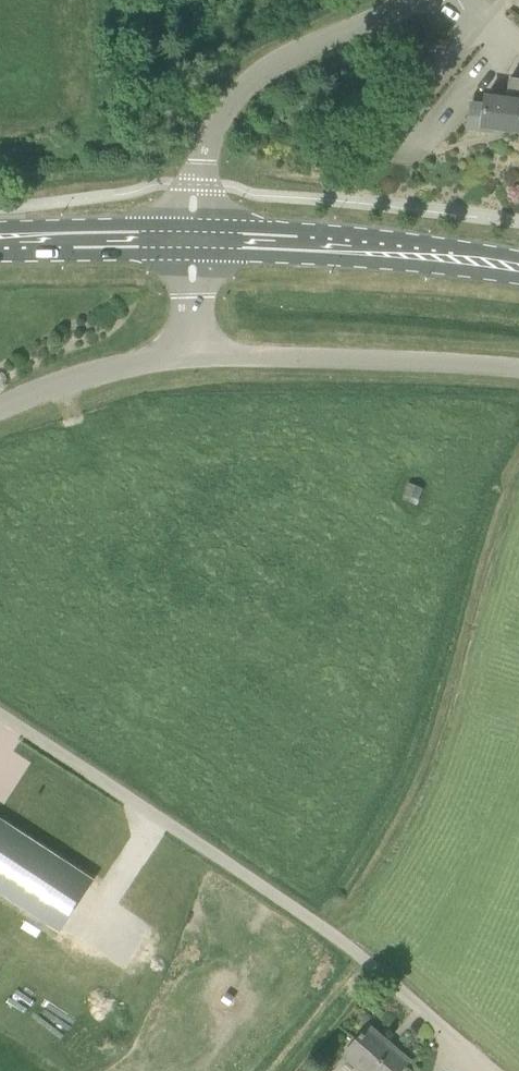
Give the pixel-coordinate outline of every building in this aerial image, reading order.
[(469,128),(495,132),(496,128),(518,132),(518,79),(511,78),(508,100),(473,95),(469,128)] [(381,105),(372,114),(379,120),(387,111),(381,105)] [(402,499),(417,505),(423,489),(409,483),(402,499)] [(77,1070),(166,931),(0,824),(0,1021),(77,1070)] [(409,1061),(368,1026),(348,1050),(367,1066),(363,1070),(400,1070),(409,1061)]
